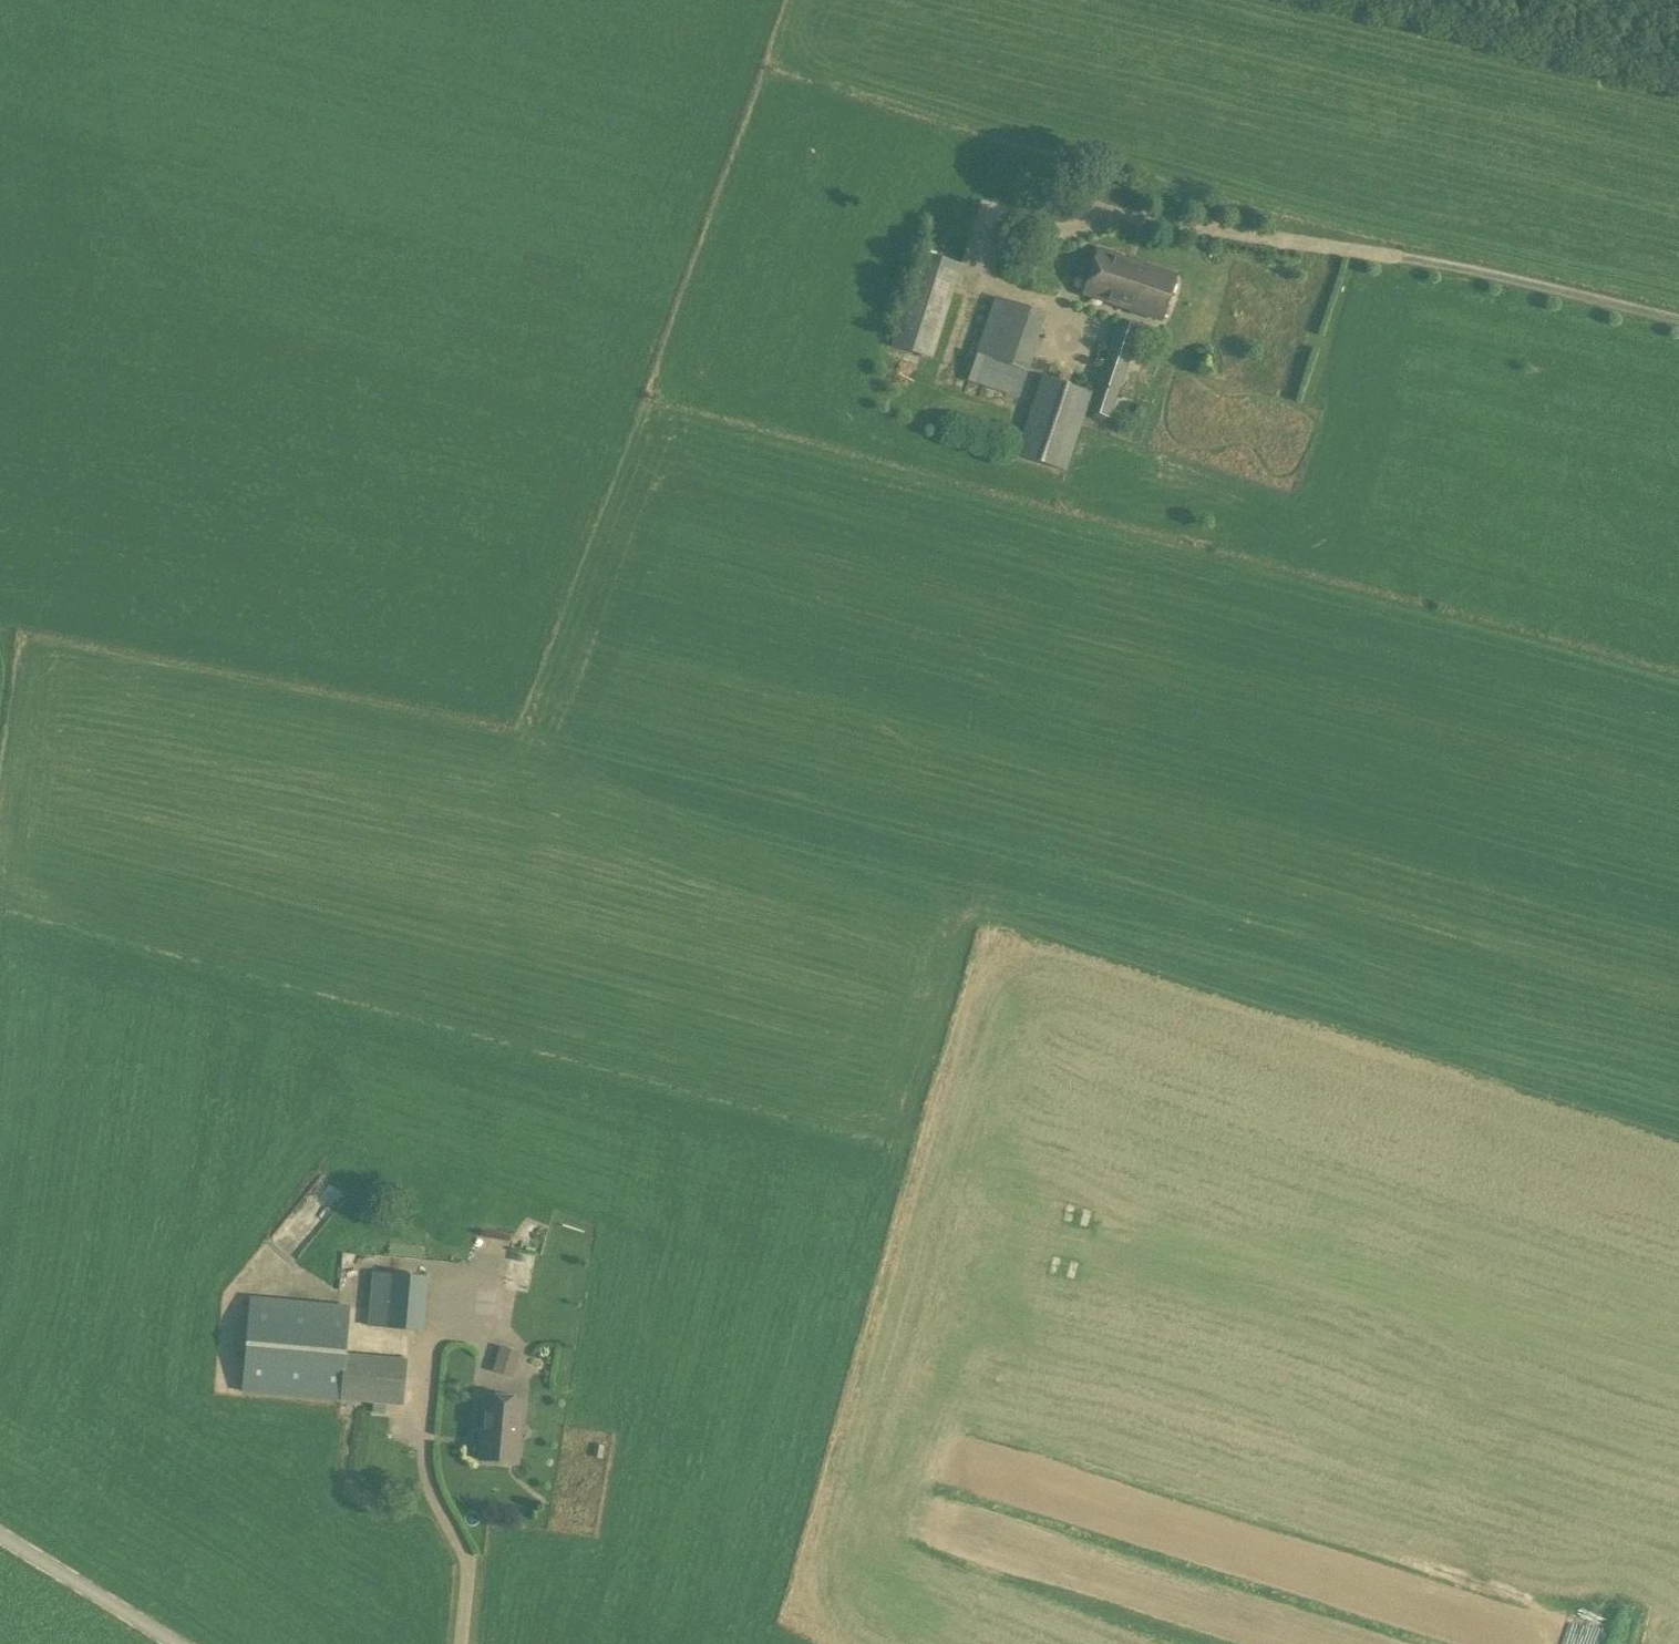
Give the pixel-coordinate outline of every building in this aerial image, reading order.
[(932,360),(971,236),(929,223),(890,346),(932,360)] [(1161,319),(1175,277),(1149,268),(1150,267),(1098,250),(1083,294),(1135,312),(1135,310),(1145,313),(1161,319)] [(1018,398),(1045,312),(995,297),(968,382),(1018,398)] [(1088,411),(1109,419),(1130,356),(1140,326),(1118,320),(1088,411)] [(1083,410),(1089,392),(1041,377),(1016,455),(1064,471),(1077,429),(1083,410)] [(368,1326),(424,1332),(429,1279),(374,1273),(368,1326)] [(407,1358),(345,1353),(350,1305),(249,1295),(241,1393),(351,1403),(390,1406),(403,1407),(407,1358)] [(500,1346),(493,1371),(512,1377),(519,1352),(500,1346)] [(486,1397),(481,1461),(519,1464),(524,1400),(486,1397)]
